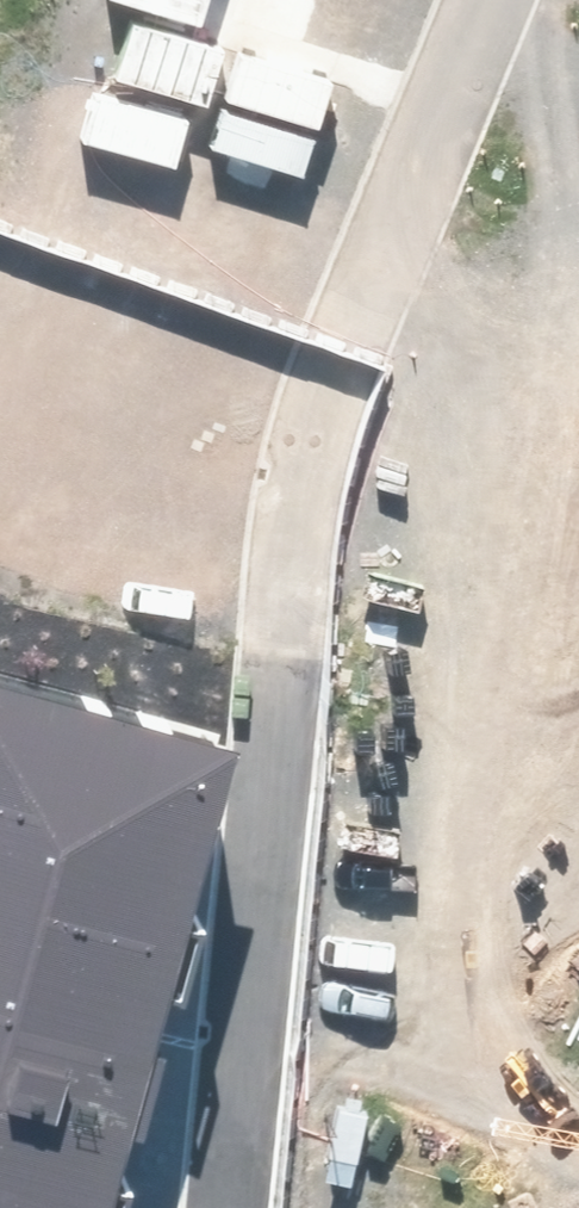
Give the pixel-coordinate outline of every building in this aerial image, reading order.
[(0,705),(0,1207),(113,1207),(222,759),(0,705)]
